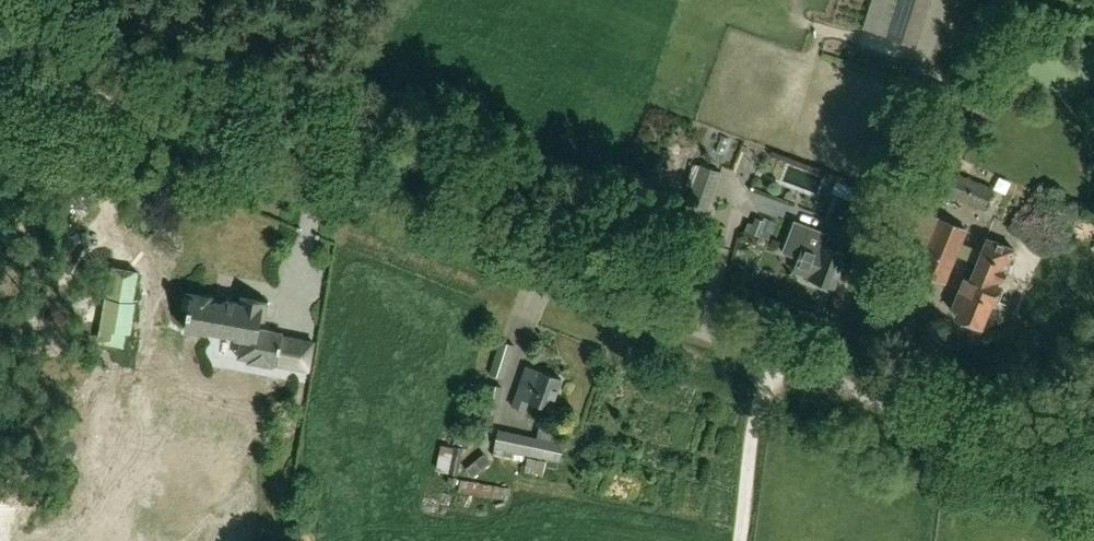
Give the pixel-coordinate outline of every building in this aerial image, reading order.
[(892,38),(914,45),(929,0),(905,0),(892,38)] [(703,220),(720,171),(699,165),(691,188),(694,190),(686,215),(703,220)] [(949,194),(984,208),(992,189),(957,175),(949,194)] [(918,272),(945,282),(966,230),(939,219),(918,272)] [(793,272),(809,278),(834,288),(847,256),(824,248),(830,234),(794,220),(781,252),(798,259),(793,272)] [(952,308),(958,310),(955,316),(983,327),(1013,250),(986,239),(969,282),(963,280),(952,308)] [(138,277),(115,271),(108,300),(106,300),(99,328),(104,329),(101,343),(119,347),(123,333),(127,335),(134,306),(132,306),(138,277)] [(226,300),(225,303),(213,300),(214,297),(186,292),(183,309),(187,309),(184,330),(207,334),(207,332),(233,337),(232,339),(281,347),(283,333),(259,329),(261,321),(264,322),(267,304),(269,305),(269,302),(268,302),(242,297),(243,296),(240,295),(239,302),(226,300)] [(500,341),(490,374),(503,379),(514,346),(500,341)] [(561,380),(526,367),(512,407),(526,412),(529,401),(550,409),(561,380)] [(501,387),(490,385),(488,399),(476,397),(470,432),(481,434),(483,422),(492,423),(494,414),(497,415),(501,387)] [(562,430),(540,425),(537,439),(497,431),(493,454),(522,460),(524,454),(559,461),(563,445),(559,444),(562,430)] [(463,448),(454,446),(440,444),(436,470),(458,473),(460,462),(463,448)]
